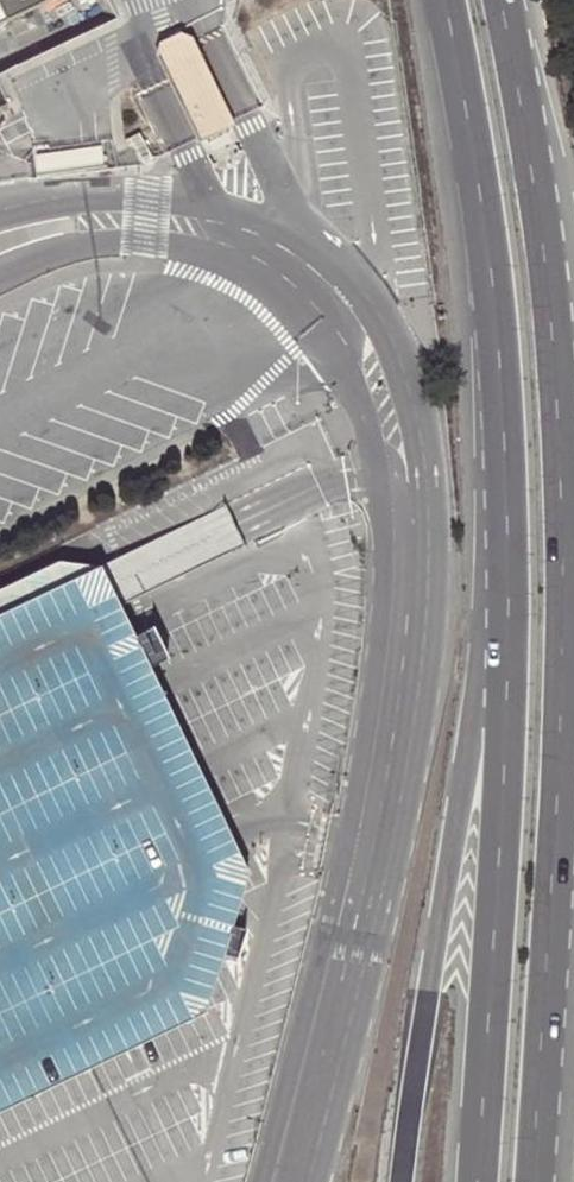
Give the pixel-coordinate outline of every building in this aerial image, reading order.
[(6,22),(51,0),(0,0),(0,9),(6,22)] [(171,43),(161,48),(158,61),(196,139),(200,149),(238,131),(232,119),(195,43),(183,38),(171,43)] [(100,150),(34,160),(36,176),(103,166),(100,150)] [(109,586),(100,567),(74,561),(58,557),(0,584),(0,1111),(202,1013),(204,1012),(248,873),(229,837),(196,766),(156,685),(125,619),(119,606),(109,586)]
